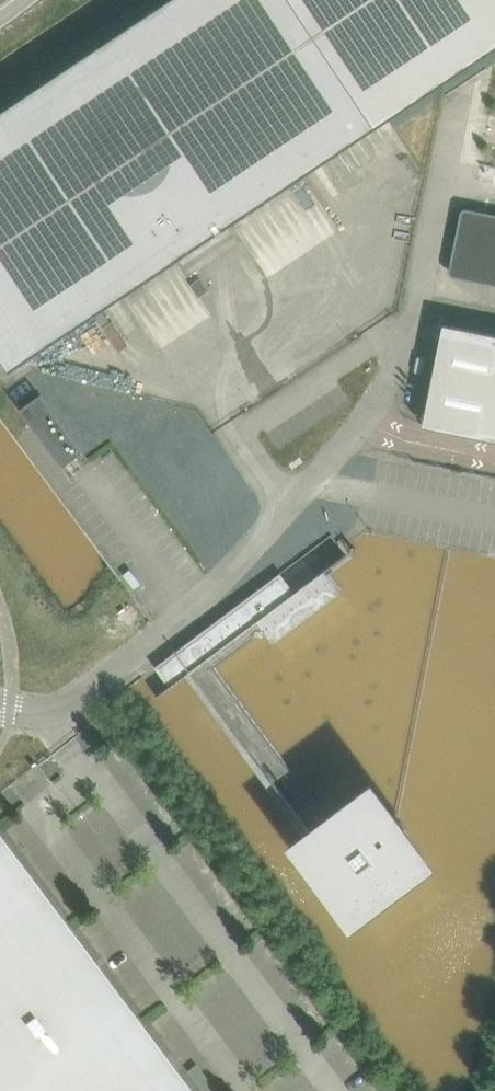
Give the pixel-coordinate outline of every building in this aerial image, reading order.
[(0,112),(0,352),(12,369),(494,48),(494,0),(169,0),(0,112)] [(459,207),(448,274),(494,283),(494,214),(459,207)] [(444,322),(434,374),(494,386),(494,332),(444,322)] [(75,473),(92,460),(41,393),(22,407),(19,403),(18,404),(67,470),(68,469),(65,465),(67,463),(75,473)] [(179,652),(178,649),(156,666),(170,685),(171,686),(186,675),(308,838),(301,844),(332,886),(349,908),(422,853),(393,815),(370,785),(327,817),(215,666),(265,628),(274,640),(343,589),(328,569),(327,567),(259,618),(247,602),(179,652)] [(0,835),(0,1090),(192,1090),(0,835)]
